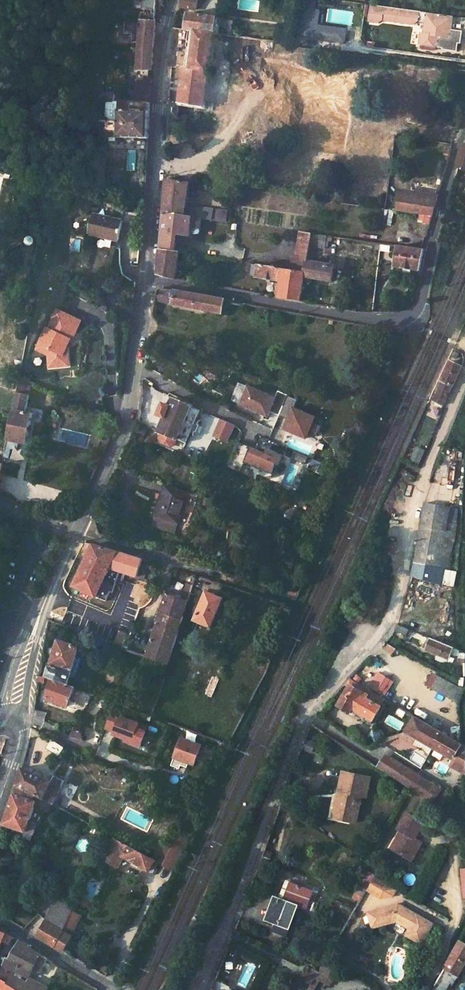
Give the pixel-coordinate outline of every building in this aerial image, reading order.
[(180,7),(196,10),(199,0),(182,0),(180,7)] [(422,45),(441,48),(443,37),(453,38),(456,19),(456,17),(373,5),(372,6),(370,22),(380,24),(385,21),(417,25),(422,22),(428,22),(427,33),(424,33),(422,45)] [(147,10),(146,14),(143,14),(143,22),(141,22),(138,71),(140,72),(139,78),(149,79),(149,71),(152,72),(156,22),(157,15),(153,14),(154,11),(147,10)] [(190,14),(188,31),(214,34),(216,17),(190,14)] [(189,43),(190,31),(175,29),(174,29),(172,41),(189,43)] [(204,108),(214,34),(195,32),(191,68),(188,68),(188,65),(184,65),(184,67),(168,65),(168,73),(180,75),(180,77),(183,78),(180,104),(204,108)] [(274,42),(262,41),(261,48),(273,49),(274,42)] [(150,104),(151,94),(122,93),(121,103),(150,104)] [(120,103),(119,122),(115,122),(115,125),(107,125),(106,138),(107,139),(107,141),(108,142),(110,144),(110,145),(113,146),(114,144),(115,144),(117,143),(117,142),(118,141),(118,139),(148,140),(150,104),(121,103),(120,103)] [(168,117),(187,120),(188,107),(168,104),(168,117)] [(230,113),(188,107),(187,120),(215,125),(220,124),(224,122),(228,119),(230,113)] [(166,171),(166,180),(182,182),(184,173),(180,173),(180,175),(171,173),(171,172),(166,171)] [(212,221),(213,210),(186,206),(189,183),(182,182),(166,180),(165,195),(163,215),(192,219),(198,219),(212,221)] [(403,194),(400,211),(433,215),(437,199),(403,194)] [(91,215),(87,234),(118,240),(121,222),(91,215)] [(172,245),(173,236),(189,239),(192,219),(163,215),(160,250),(171,252),(172,245)] [(311,235),(300,233),(297,257),(293,257),(291,271),(305,273),(307,262),(309,247),(311,235)] [(324,250),(326,237),(311,235),(309,247),(315,248),(324,250)] [(179,253),(186,254),(187,252),(188,248),(172,245),(171,252),(179,253)] [(396,267),(419,270),(423,249),(398,246),(396,267)] [(313,263),(315,248),(309,247),(307,262),(313,263)] [(175,280),(179,253),(171,252),(160,250),(158,275),(162,277),(175,280)] [(304,278),(332,282),(335,266),(313,263),(307,262),(305,273),(304,278)] [(253,265),(251,276),(257,277),(257,278),(282,282),(283,269),(253,265)] [(304,278),(305,273),(291,271),(283,269),(282,282),(281,286),(279,294),(279,299),(300,303),(304,278)] [(174,291),(172,306),(222,314),(225,300),(174,291)] [(79,324),(54,312),(45,331),(43,330),(35,348),(44,352),(47,358),(48,371),(63,369),(62,358),(67,358),(66,349),(69,343),(70,344),(79,324)] [(44,352),(35,348),(33,351),(47,358),(44,352)] [(463,369),(452,364),(442,385),(444,386),(436,404),(443,407),(453,387),(454,388),(463,369)] [(6,449),(10,450),(11,442),(26,444),(31,414),(24,412),(29,381),(20,377),(12,416),(7,441),(6,449)] [(275,398),(246,385),(238,404),(267,417),(275,398)] [(200,410),(174,399),(170,407),(164,404),(159,416),(166,418),(160,433),(187,444),(200,410)] [(313,416),(289,407),(281,429),(305,438),(313,416)] [(217,424),(219,418),(206,414),(204,420),(217,424)] [(233,425),(219,419),(212,437),(226,443),(233,425)] [(276,456),(248,447),(243,462),(271,472),(276,456)] [(164,487),(154,517),(178,526),(188,495),(164,487)] [(416,563),(444,567),(450,568),(457,535),(450,534),(454,507),(427,503),(425,512),(423,522),(421,529),(416,563)] [(450,534),(457,535),(460,507),(454,507),(450,534)] [(93,545),(74,587),(96,598),(109,568),(139,578),(141,573),(137,572),(141,560),(93,545)] [(442,596),(443,590),(438,589),(436,597),(431,596),(430,603),(444,605),(447,597),(442,596)] [(187,602),(190,593),(184,591),(181,599),(165,595),(160,613),(180,620),(187,602)] [(206,591),(193,620),(210,627),(223,598),(206,591)] [(179,625),(180,620),(160,613),(153,635),(173,642),(179,625)] [(61,618),(59,622),(69,626),(72,619),(64,616),(63,619),(61,618)] [(409,638),(411,632),(400,627),(397,633),(409,638)] [(123,642),(121,648),(159,662),(166,665),(173,642),(153,635),(148,652),(123,642)] [(78,647),(56,640),(49,664),(57,667),(55,670),(48,667),(46,676),(66,683),(68,677),(70,678),(74,675),(78,660),(78,657),(75,656),(78,647)] [(433,642),(429,652),(449,662),(451,657),(453,650),(445,646),(433,642)] [(461,659),(463,654),(453,650),(451,657),(461,659)] [(166,670),(168,665),(166,665),(159,662),(157,667),(166,670)] [(384,695),(394,680),(379,671),(370,686),(384,695)] [(427,674),(422,683),(433,689),(438,679),(427,674)] [(211,698),(219,680),(212,677),(204,695),(211,698)] [(50,679),(46,697),(67,705),(73,687),(50,679)] [(383,708),(386,701),(352,681),(348,686),(351,689),(374,700),(372,703),(383,708)] [(351,689),(340,708),(352,714),(354,710),(375,722),(383,708),(372,703),(374,700),(351,689)] [(142,747),(147,725),(108,716),(104,730),(112,731),(110,739),(142,747)] [(464,767),(464,747),(458,743),(417,719),(409,734),(464,767)] [(62,758),(65,749),(69,741),(58,735),(51,751),(62,758)] [(179,735),(171,761),(194,767),(202,742),(179,735)] [(303,751),(314,755),(317,746),(306,743),(303,751)] [(386,756),(378,769),(433,805),(441,791),(386,756)] [(61,786),(21,767),(17,785),(51,804),(61,786)] [(343,797),(342,805),(339,804),(337,812),(344,814),(342,823),(358,826),(363,801),(368,802),(372,781),(344,776),(340,797),(343,797)] [(3,825),(24,831),(23,837),(32,840),(37,824),(28,821),(31,812),(39,814),(41,809),(46,811),(47,810),(54,814),(57,807),(51,804),(17,785),(3,825)] [(415,840),(424,825),(408,816),(398,831),(403,834),(394,850),(410,860),(419,843),(415,840)] [(103,831),(96,828),(92,834),(99,839),(103,831)] [(165,851),(170,852),(180,834),(171,841),(162,849),(165,851)] [(116,866),(122,856),(146,870),(152,858),(114,837),(102,858),(116,866)] [(160,861),(165,851),(162,849),(152,858),(160,861)] [(396,891),(375,879),(369,889),(367,893),(380,900),(393,898),(396,891)] [(269,935),(288,942),(301,909),(309,912),(313,900),(315,895),(294,887),(293,891),(288,903),(278,899),(271,919),(275,920),(270,934),(269,935)] [(58,897),(48,917),(62,924),(67,914),(69,910),(72,904),(58,897)] [(77,920),(79,915),(69,910),(67,914),(77,920)] [(382,935),(404,927),(416,934),(413,941),(426,948),(429,942),(437,930),(424,922),(404,911),(375,920),(380,935),(382,935)] [(77,920),(67,914),(62,924),(57,936),(52,945),(61,950),(62,948),(77,920)] [(47,916),(36,936),(52,945),(57,936),(62,924),(48,917),(47,916)] [(266,932),(270,934),(275,920),(271,919),(266,932)] [(0,932),(0,946),(2,939),(10,942),(12,937),(0,932)] [(464,967),(464,936),(462,942),(434,989),(448,989),(452,984),(454,986),(464,967)] [(34,985),(31,985),(12,975),(15,970),(27,978),(32,968),(41,953),(29,946),(30,945),(18,940),(8,960),(6,958),(0,970),(0,980),(5,983),(16,989),(43,989),(34,985)] [(39,971),(48,958),(41,953),(32,968),(39,971)] [(113,960),(107,957),(106,960),(107,961),(104,966),(103,965),(99,972),(104,975),(113,960)] [(245,987),(253,966),(245,963),(238,984),(245,987)] [(323,970),(336,977),(340,971),(327,963),(323,970)] [(59,965),(55,974),(63,979),(64,977),(68,970),(59,965)] [(303,979),(315,985),(317,980),(320,975),(308,969),(303,979)] [(68,980),(72,973),(68,970),(64,977),(68,980)] [(336,977),(323,970),(320,975),(317,980),(330,988),(336,977)] [(5,983),(0,980),(0,989),(16,989),(5,983)]
